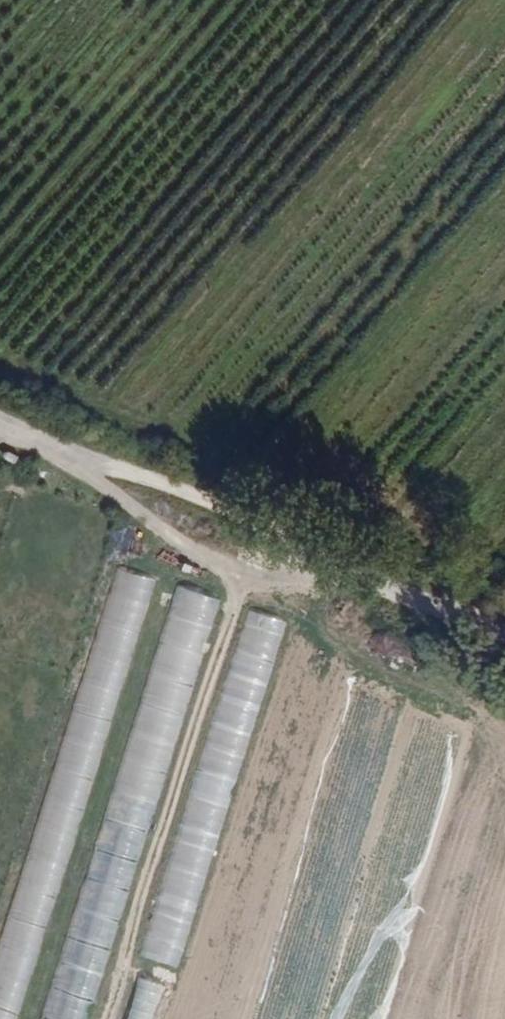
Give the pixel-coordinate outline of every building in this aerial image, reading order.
[(117,565),(0,934),(0,1018),(16,1018),(156,577),(117,565)] [(182,582),(44,1018),(94,1018),(228,597),(182,582)] [(176,970),(286,620),(244,607),(133,957),(176,970)]
